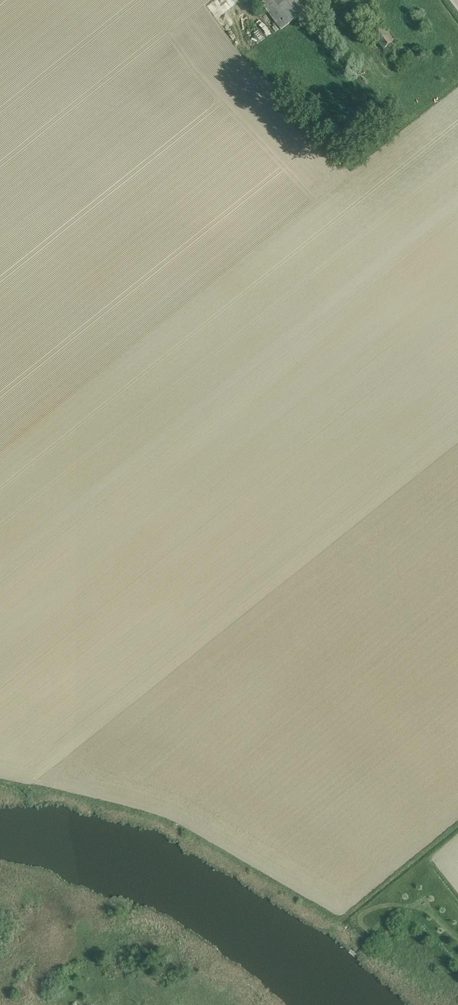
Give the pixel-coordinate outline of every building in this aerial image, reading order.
[(280,31),(306,12),(297,0),(258,0),(280,31)] [(267,36),(274,31),(266,22),(260,26),(267,36)] [(371,35),(383,51),(394,42),(382,27),(371,35)]
